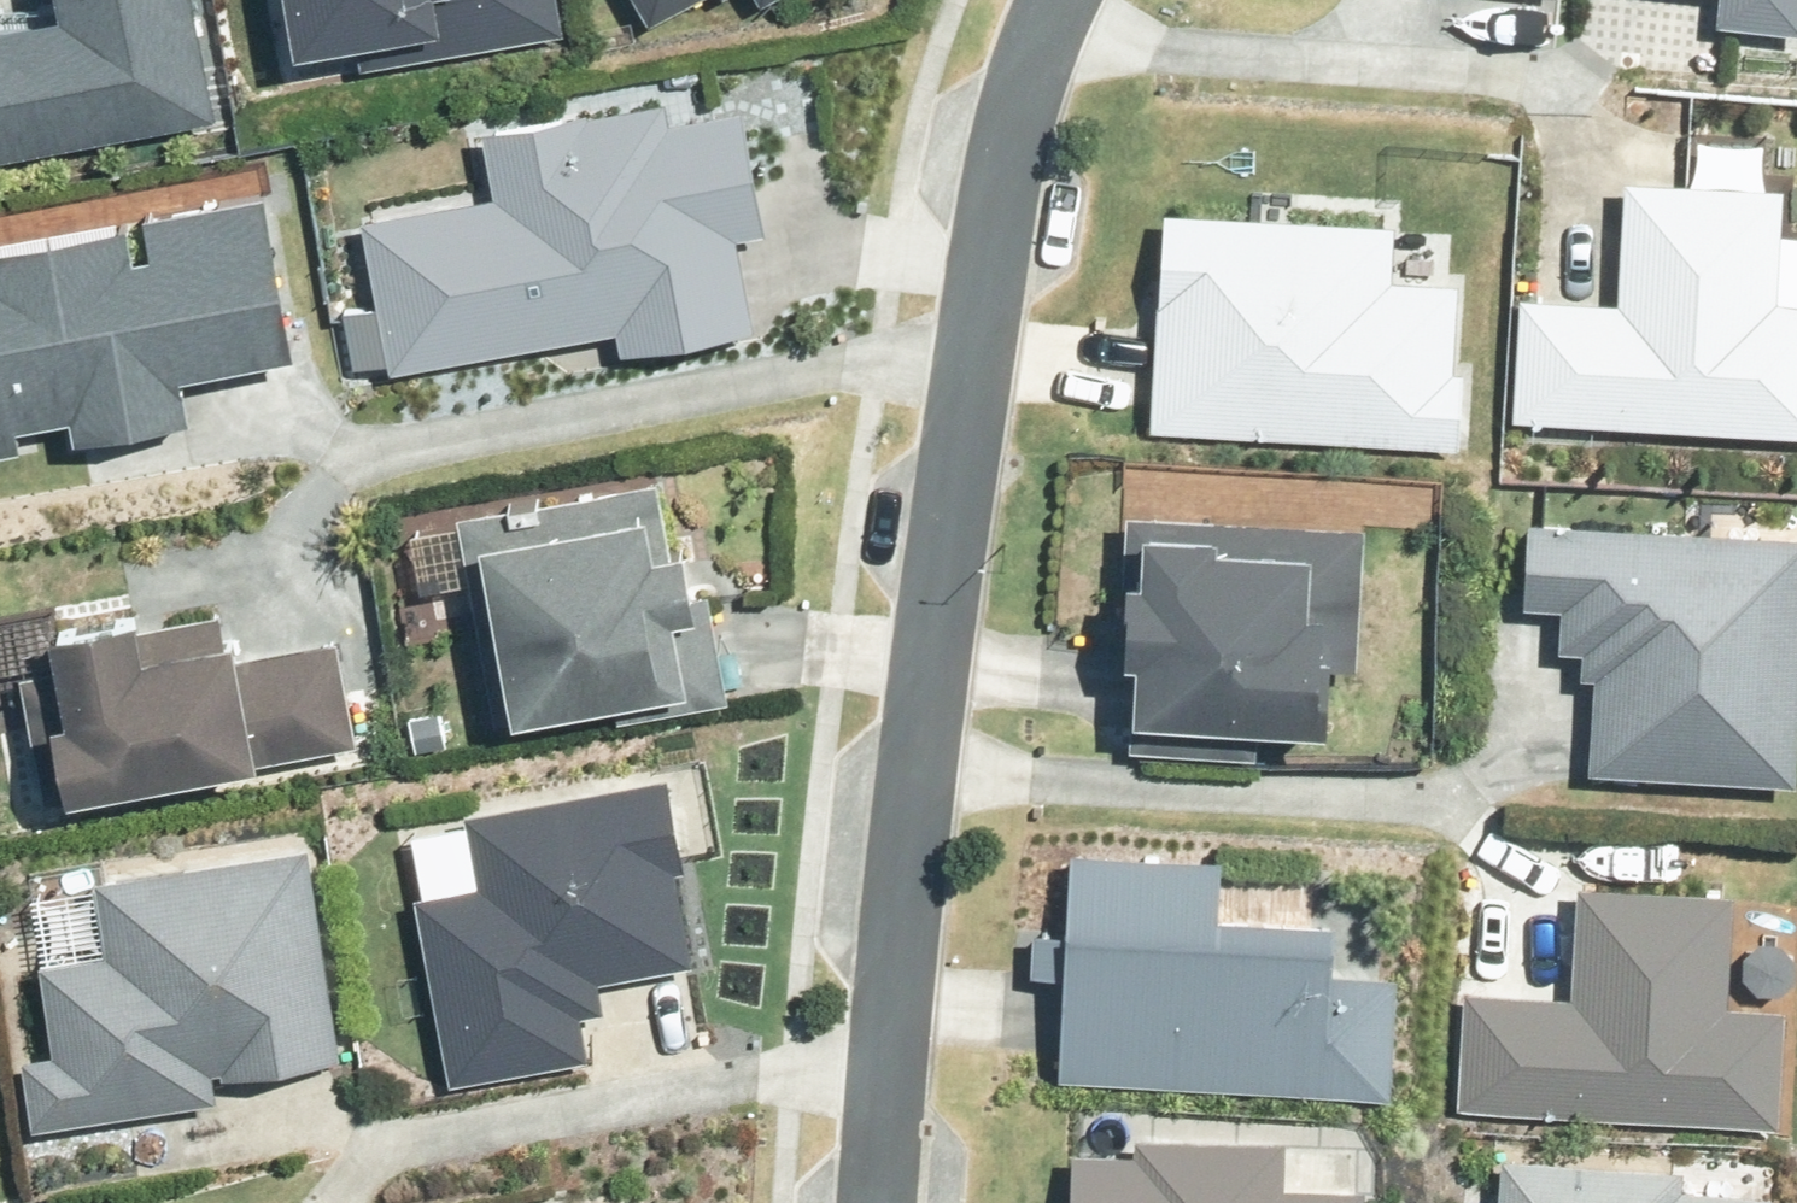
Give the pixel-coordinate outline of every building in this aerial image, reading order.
[(232,129),(210,0),(71,0),(75,23),(0,36),(0,168),(232,129)] [(310,91),(578,54),(570,0),(298,0),(310,91)] [(628,14),(653,0),(620,0),(628,14)] [(1588,0),(1436,0),(1587,16),(1588,0)] [(1720,23),(1796,38),(1796,0),(1724,0),(1720,23)] [(794,301),(776,213),(789,211),(763,84),(701,96),(696,71),(508,108),(525,192),(385,219),(418,389),(632,347),(639,378),(768,353),(759,308),(794,301)] [(1530,300),(1523,423),(1796,440),(1796,307),(1795,307),(1796,269),(1796,194),(1636,184),(1628,306),(1530,300)] [(1480,228),(1177,210),(1163,440),(1467,458),(1480,228)] [(284,218),(0,269),(0,451),(317,394),(284,218)] [(683,516),(461,564),(496,726),(718,678),(683,516)] [(1504,538),(1504,615),(1583,615),(1582,769),(1796,770),(1796,536),(1583,534),(1583,538),(1504,538)] [(1392,728),(1389,535),(1165,539),(1168,731),(1392,728)] [(24,656),(54,821),(374,763),(352,644),(255,662),(247,616),(24,656)] [(468,891),(414,901),(451,1103),(594,1077),(616,994),(708,977),(670,771),(453,810),(468,891)] [(1356,1080),(1356,1071),(1386,1072),(1388,987),(1357,986),(1358,938),(1223,935),(1225,850),(1073,847),(1068,1085),(1223,1088),(1224,1077),(1356,1080)] [(47,1132),(148,1118),(147,1112),(345,1085),(315,865),(79,896),(91,978),(28,986),(38,1065),(0,1070),(9,1137),(47,1132)] [(1574,999),(1471,991),(1461,1113),(1785,1138),(1793,1031),(1739,1026),(1749,910),(1582,897),(1574,999)] [(1079,1142),(1077,1202),(1381,1202),(1381,1200),(1293,1197),(1294,1148),(1079,1142)] [(1786,1161),(1482,1148),(1479,1202),(1784,1202),(1786,1161)]
